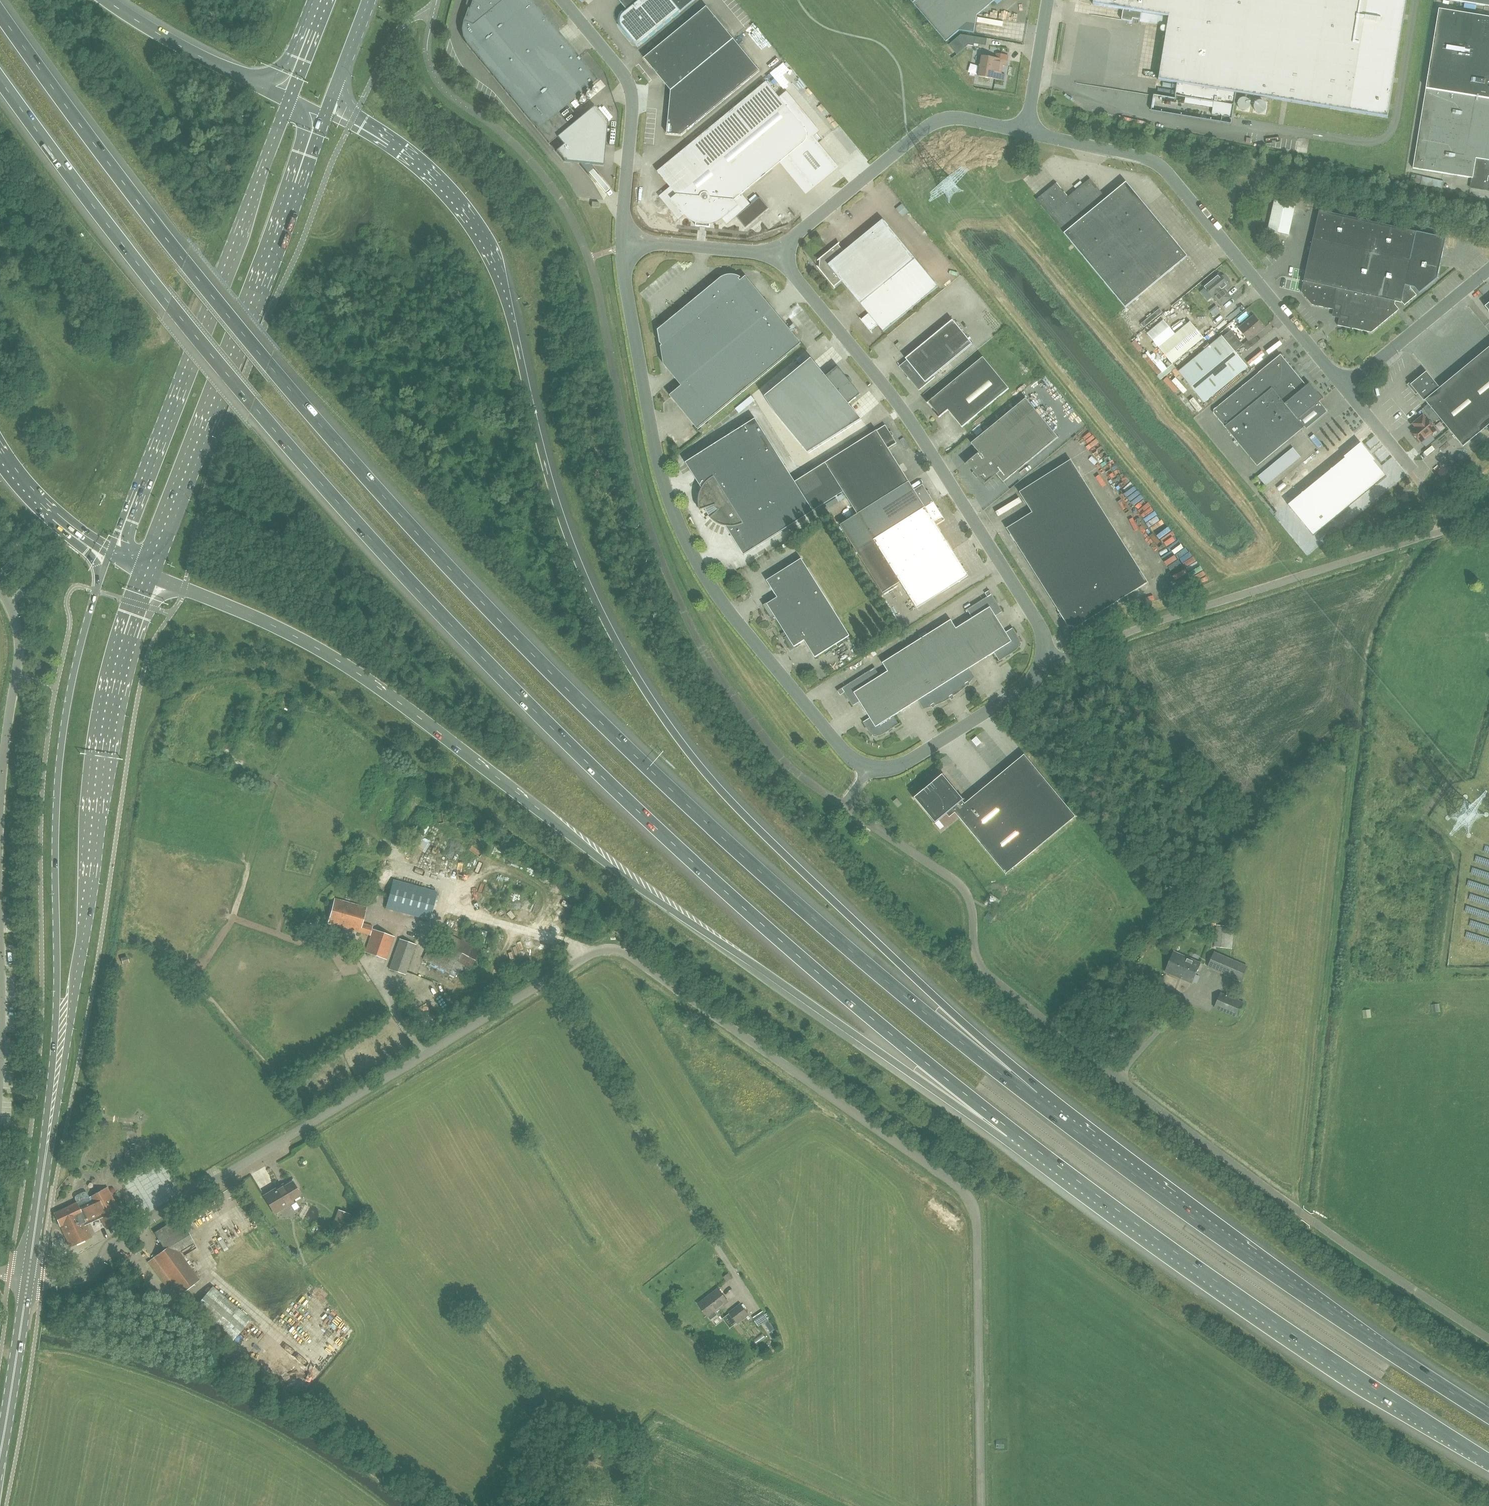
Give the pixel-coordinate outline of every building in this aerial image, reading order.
[(598,79),(532,0),(467,0),(461,21),(461,22),(462,21),(463,21),(462,29),(463,36),(467,43),(549,143),(557,137),(563,144),(556,151),(564,161),(603,165),(607,121),(595,105),(569,126),(563,119),(573,110),(568,104),(598,79)] [(627,10),(624,13),(622,15),(621,17),(621,22),(621,25),(623,27),(623,28),(636,44),(640,44),(641,45),(694,0),(619,0),(627,10)] [(946,41),(959,30),(974,33),(977,15),(995,0),(911,0),(946,41)] [(1093,4),(1124,9),(1122,19),(1133,21),(1133,18),(1141,20),(1141,19),(1168,24),(1158,80),(1159,80),(1178,83),(1176,95),(1185,97),(1234,105),(1236,93),(1350,111),(1387,117),(1407,0),(1094,0),(1093,4)] [(707,6),(645,58),(671,90),(680,83),(688,93),(669,109),(667,133),(681,135),(760,70),(707,6)] [(1426,88),(1413,168),(1472,178),(1472,182),(1471,182),(1470,188),(1488,191),(1488,17),(1439,9),(1426,88)] [(987,39),(961,34),(949,44),(957,54),(968,45),(974,46),(974,43),(986,45),(987,39)] [(982,55),(979,76),(1004,80),(1005,74),(1001,74),(1003,65),(1007,66),(1009,55),(997,53),(996,58),(982,55)] [(837,167),(805,128),(766,81),(658,171),(670,187),(659,196),(679,220),(685,215),(690,219),(696,223),(703,224),(710,224),(717,222),(723,218),(727,224),(738,216),(747,226),(769,208),(760,197),(751,204),(742,193),(788,156),(813,187),(837,167)] [(557,141),(551,145),(554,149),(560,145),(557,141)] [(1125,307),(1188,256),(1126,182),(1116,190),(1107,198),(1090,178),(1068,197),(1056,183),(1036,199),(1064,233),(1125,307)] [(1289,234),(1295,204),(1275,200),(1268,230),(1289,234)] [(909,211),(902,203),(896,208),(903,216),(909,211)] [(1401,302),(1404,291),(1405,291),(1411,298),(1404,304),(1405,305),(1417,295),(1410,287),(1411,286),(1414,287),(1419,293),(1437,278),(1446,238),(1319,210),(1301,291),(1312,305),(1334,309),(1333,315),(1339,317),(1337,325),(1371,332),(1399,309),(1395,304),(1392,303),(1393,300),(1401,302)] [(939,286),(915,258),(883,219),(844,251),(838,243),(820,259),(820,267),(819,268),(834,286),(841,280),(869,313),(861,320),(871,331),(878,325),(884,332),(939,286)] [(1219,273),(1204,286),(1213,298),(1214,297),(1221,305),(1231,297),(1224,289),(1229,285),(1219,273)] [(741,277),(740,276),(739,276),(738,275),(736,275),(735,275),(733,274),(732,274),(730,274),(729,274),(728,275),(727,275),(725,276),(723,276),(722,277),(721,278),(720,278),(696,299),(696,301),(694,303),(692,301),(686,306),(658,330),(660,343),(661,343),(662,345),(661,346),(664,364),(681,385),(670,395),(698,429),(802,343),(746,276),(741,280),(739,278),(741,277)] [(1216,307),(1210,312),(1213,317),(1220,311),(1216,307)] [(1204,402),(1235,376),(1247,366),(1235,351),(1243,345),(1247,350),(1257,342),(1252,337),(1255,334),(1264,327),(1254,316),(1239,328),(1245,336),(1249,340),(1243,345),(1240,340),(1231,329),(1223,336),(1222,335),(1210,346),(1179,371),(1204,402)] [(973,343),(953,319),(906,358),(907,360),(899,366),(919,390),(935,377),(934,375),(973,343)] [(1190,321),(1175,334),(1164,320),(1147,333),(1172,363),(1203,337),(1190,321)] [(1442,388),(1429,373),(1414,385),(1427,400),(1465,446),(1488,427),(1488,349),(1442,388)] [(1257,465),(1304,427),(1306,429),(1328,412),(1319,401),(1322,399),(1309,383),(1306,385),(1282,356),(1279,355),(1214,409),(1213,412),(1225,426),(1257,465)] [(1009,388),(996,372),(983,356),(928,402),(940,416),(948,410),(962,427),(1009,388)] [(789,429),(850,379),(848,377),(847,378),(838,366),(826,376),(812,358),(765,396),(776,414),(789,429)] [(850,379),(789,429),(808,453),(862,419),(849,403),(861,394),(851,382),(852,381),(850,379)] [(751,395),(736,408),(739,412),(755,399),(751,395)] [(975,473),(1042,417),(1026,398),(971,443),(979,452),(967,462),(975,473)] [(1416,427),(1411,431),(1421,442),(1422,441),(1426,446),(1434,439),(1430,434),(1431,433),(1436,429),(1427,418),(1426,418),(1423,415),(1413,423),(1416,427)] [(1042,417),(975,473),(984,484),(997,474),(1004,482),(1058,437),(1042,417)] [(756,418),(686,462),(702,488),(701,489),(701,490),(700,491),(700,493),(699,494),(699,496),(698,497),(698,499),(698,500),(698,502),(698,503),(699,505),(699,506),(699,507),(700,509),(700,510),(706,508),(707,511),(709,514),(711,517),(710,517),(712,519),(713,520),(714,521),(716,522),(717,523),(719,523),(720,524),(722,525),(724,526),(726,526),(744,555),(814,511),(814,510),(795,481),(756,418)] [(858,514),(909,481),(888,447),(897,442),(886,424),(795,481),(814,510),(844,492),(857,513),(858,514)] [(981,427),(975,433),(977,436),(983,431),(981,427)] [(1314,434),(1310,437),(1318,448),(1322,445),(1314,434)] [(1293,447),(1258,476),(1266,486),(1301,457),(1293,447)] [(1358,447),(1329,471),(1354,502),(1383,478),(1358,447)] [(1032,512),(1007,528),(1068,625),(1076,627),(1148,582),(1071,459),(1020,492),(1032,512)] [(1329,471),(1314,483),(1340,514),(1354,502),(1329,471)] [(934,501),(923,484),(914,489),(909,481),(858,514),(857,513),(840,524),(856,550),(934,501)] [(1314,483),(1300,495),(1313,510),(1325,526),(1340,514),(1314,483)] [(1300,495),(1284,508),(1296,524),(1313,510),(1300,495)] [(901,582),(952,549),(936,524),(945,519),(934,501),(856,550),(883,592),(900,581),(901,582)] [(1313,510),(1296,524),(1309,539),(1325,526),(1313,510)] [(901,582),(913,602),(917,608),(968,575),(952,549),(901,582)] [(764,604),(771,616),(772,616),(774,620),(776,618),(785,632),(783,633),(785,637),(785,638),(792,649),(796,647),(795,646),(805,640),(815,657),(850,635),(802,558),(767,580),(777,597),(768,603),(767,602),(764,604)] [(1,569),(5,572),(7,575),(15,567),(10,561),(1,569)] [(27,581),(19,589),(24,595),(33,588),(27,581)] [(1019,636),(1013,627),(1006,631),(996,616),(1003,612),(990,590),(989,590),(990,592),(986,594),(987,596),(969,608),(974,616),(958,626),(953,618),(883,662),(888,671),(881,675),(875,667),(838,690),(838,691),(840,689),(843,693),(845,692),(853,706),(860,702),(870,717),(863,721),(869,731),(871,733),(873,734),(878,735),(880,735),(883,734),(901,723),(900,722),(899,723),(894,716),(918,700),(924,709),(932,706),(936,705),(943,702),(951,698),(954,696),(961,691),(967,686),(970,683),(975,676),(970,668),(994,652),(999,660),(998,661),(998,662),(1015,651),(1018,649),(1019,647),(1020,642),(1020,639),(1019,636)] [(981,742),(976,736),(971,740),(976,746),(981,742)] [(1076,816),(1025,754),(965,803),(963,800),(965,799),(944,773),(914,797),(935,823),(947,814),(950,817),(955,812),(1006,874),(1076,816)] [(902,803),(897,798),(893,801),(898,807),(902,803)] [(384,906),(429,919),(436,891),(392,879),(384,906)] [(335,898),(328,923),(370,935),(373,926),(362,923),(367,907),(335,898)] [(989,910),(985,918),(992,922),(996,914),(989,910)] [(1235,927),(1227,926),(1217,925),(1214,947),(1232,949),(1235,927)] [(365,952),(385,959),(393,936),(374,929),(365,952)] [(437,929),(422,959),(464,980),(481,946),(468,940),(466,943),(437,929)] [(387,968),(404,974),(415,944),(399,938),(387,968)] [(1174,951),(1165,972),(1192,983),(1201,962),(1174,951)] [(1208,967),(1240,981),(1247,966),(1214,952),(1208,967)] [(1214,1007),(1238,1017),(1244,1002),(1221,992),(1214,1007)] [(1439,1003),(1431,1004),(1432,1013),(1440,1011),(1439,1003)] [(1370,1009),(1361,1010),(1363,1018),(1371,1017),(1370,1009)] [(99,1128),(102,1130),(105,1129),(107,1126),(107,1123),(104,1120),(100,1121),(98,1124),(99,1128)] [(287,1203),(300,1195),(296,1188),(298,1187),(293,1178),(285,1183),(286,1185),(279,1189),(278,1188),(264,1196),(274,1213),(288,1205),(287,1203)] [(91,1237),(85,1225),(88,1223),(86,1221),(99,1215),(105,1227),(123,1217),(107,1187),(90,1198),(87,1193),(86,1192),(84,1192),(76,1195),(75,1196),(75,1199),(77,1203),(55,1213),(60,1225),(61,1225),(71,1246),(91,1237)] [(351,1214),(338,1210),(334,1222),(346,1227),(351,1214)] [(181,1295),(201,1281),(180,1251),(195,1240),(179,1219),(158,1234),(168,1248),(149,1262),(167,1286),(172,1283),(181,1295)] [(213,1287),(191,1312),(228,1345),(250,1320),(213,1287)] [(709,1316),(728,1301),(718,1289),(699,1304),(709,1316)] [(738,1322),(748,1314),(741,1304),(730,1312),(731,1314),(738,1322)] [(730,1328),(738,1322),(731,1314),(723,1319),(730,1328)] [(770,1332),(775,1329),(769,1320),(764,1323),(770,1332)] [(996,1440),(996,1448),(1004,1448),(1004,1440),(996,1440)]
